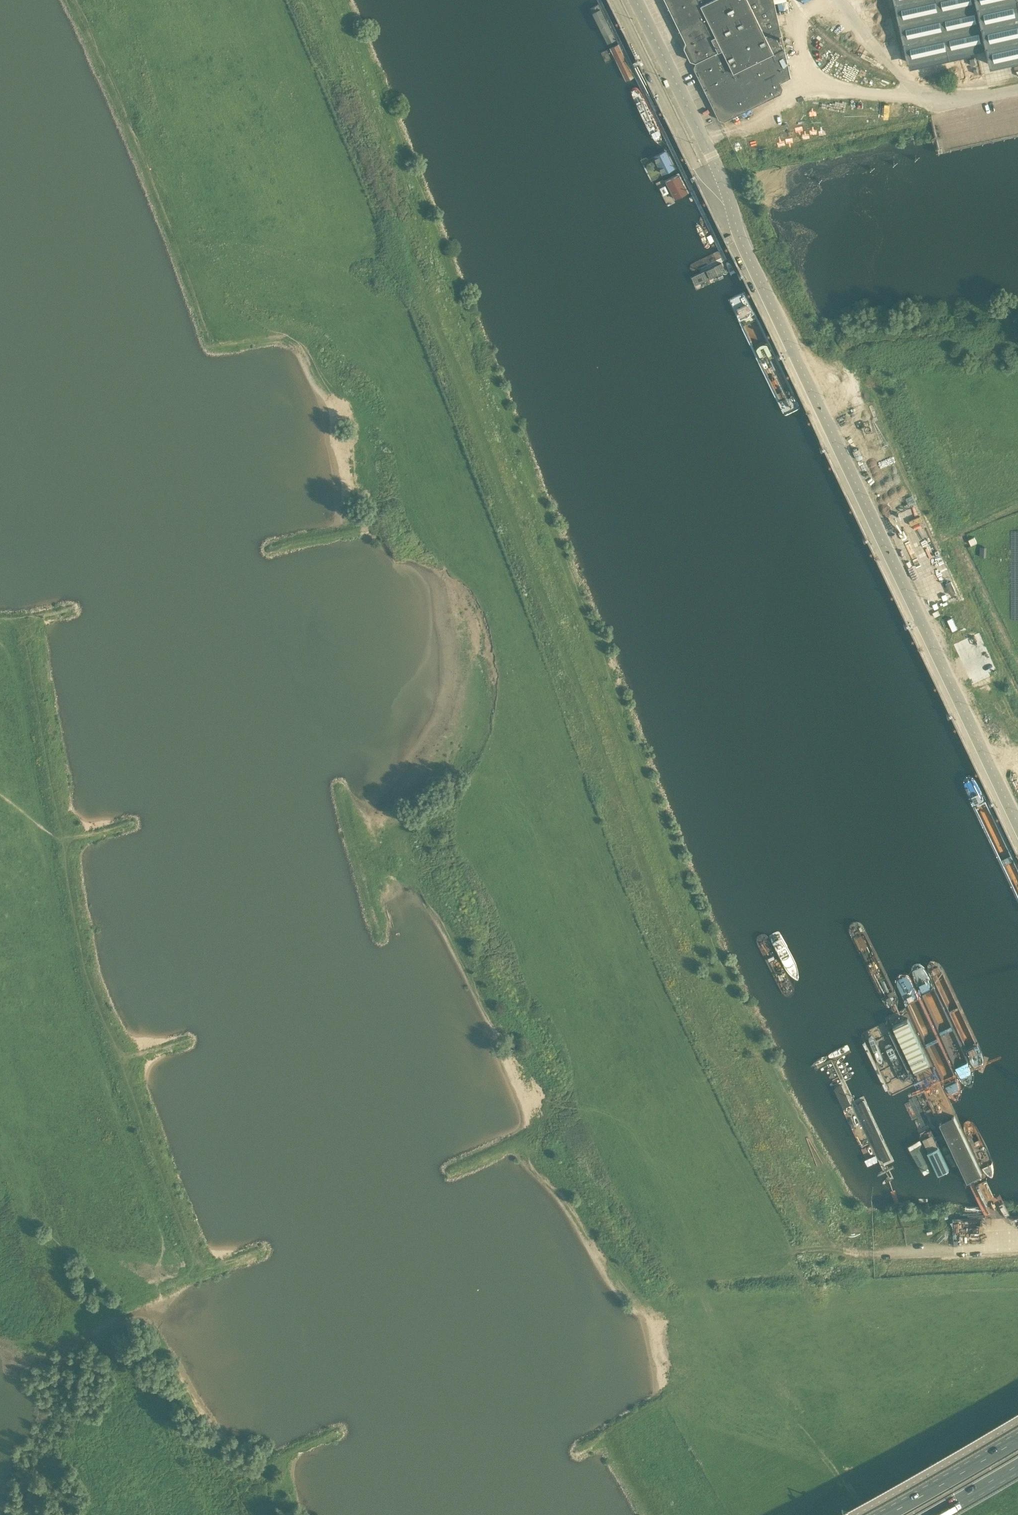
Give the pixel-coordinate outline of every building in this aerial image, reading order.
[(685,42),(683,47),(689,60),(695,62),(693,68),(718,119),(724,120),(780,93),(782,87),(779,82),(787,78),(790,77),(773,0),(664,0),(685,42)] [(908,62),(987,45),(991,65),(1017,59),(1017,0),(895,0),(908,62)] [(635,78),(619,45),(602,53),(607,63),(615,60),(626,82),(635,78)] [(652,125),(635,94),(632,94),(629,96),(629,98),(646,128),(650,129),(652,128),(652,125)] [(666,153),(653,160),(663,179),(676,172),(666,153)] [(678,177),(665,185),(675,203),(688,195),(678,177)]
